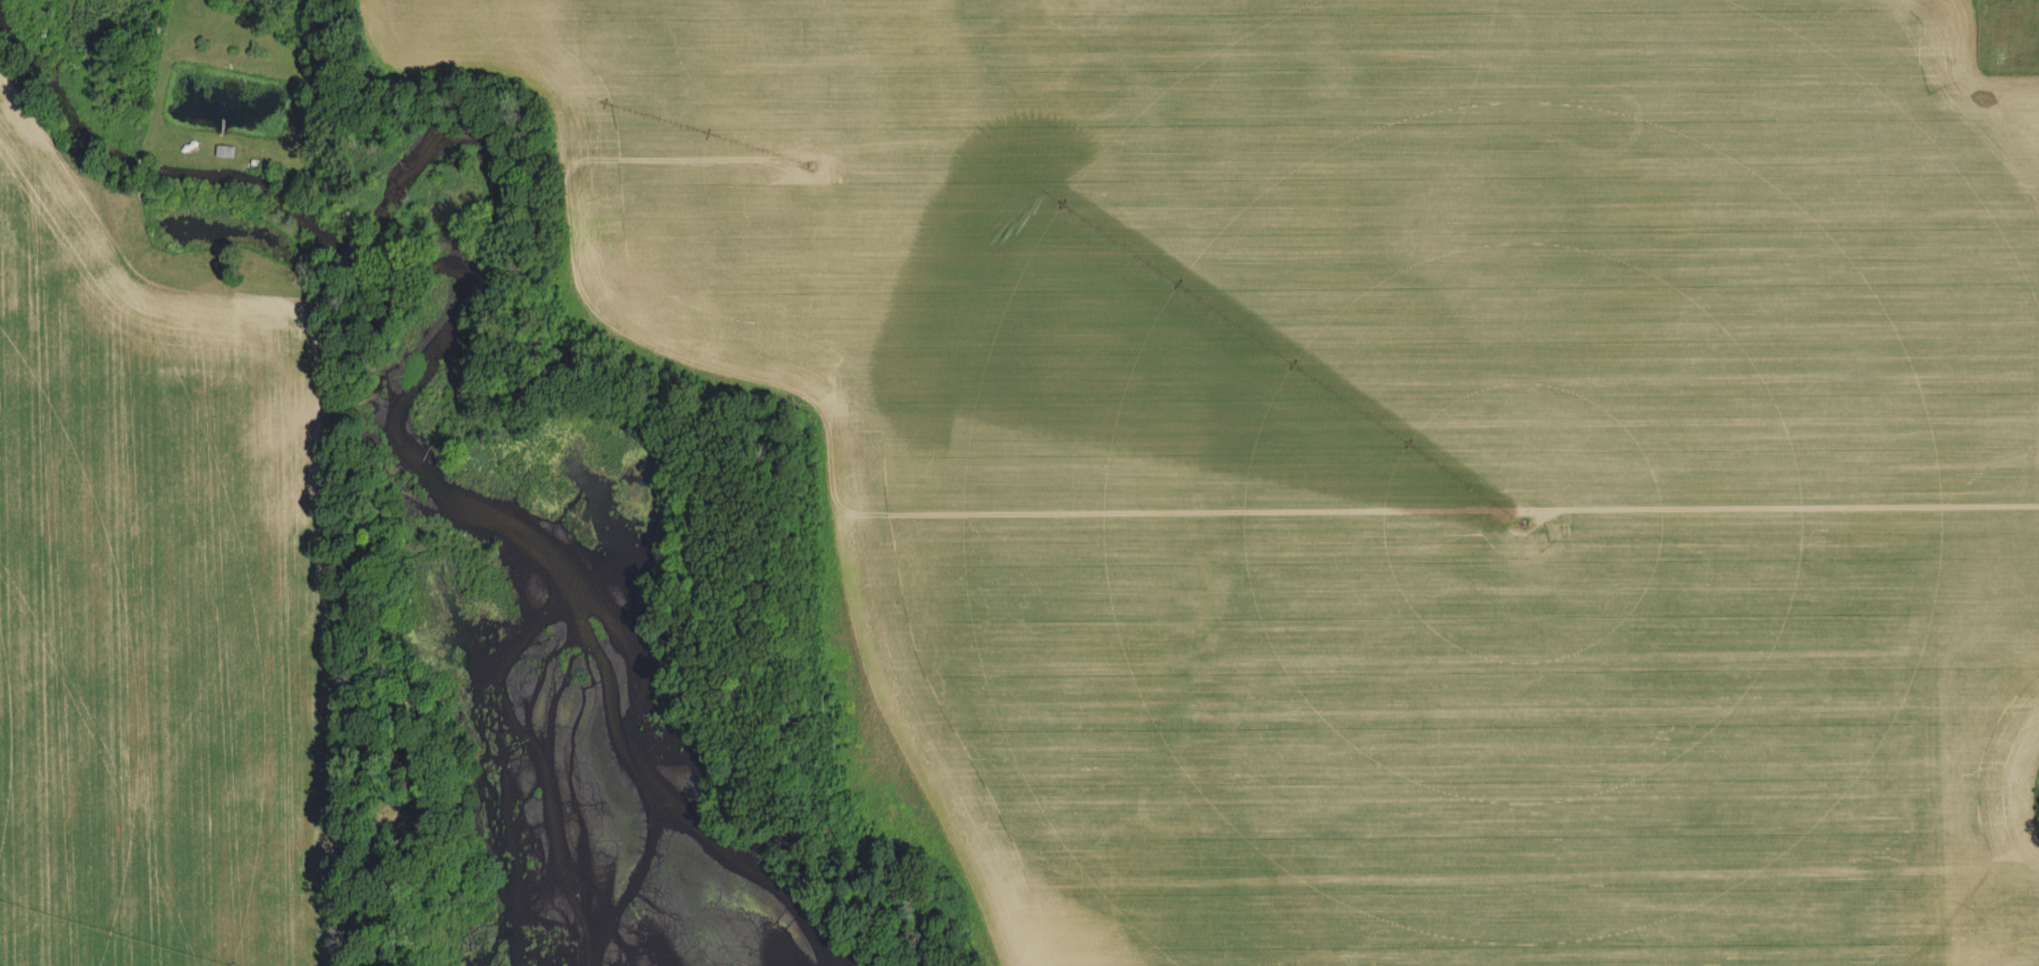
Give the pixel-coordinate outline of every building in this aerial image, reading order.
[(228,159),(228,149),(213,149),(213,159),(228,159)]
